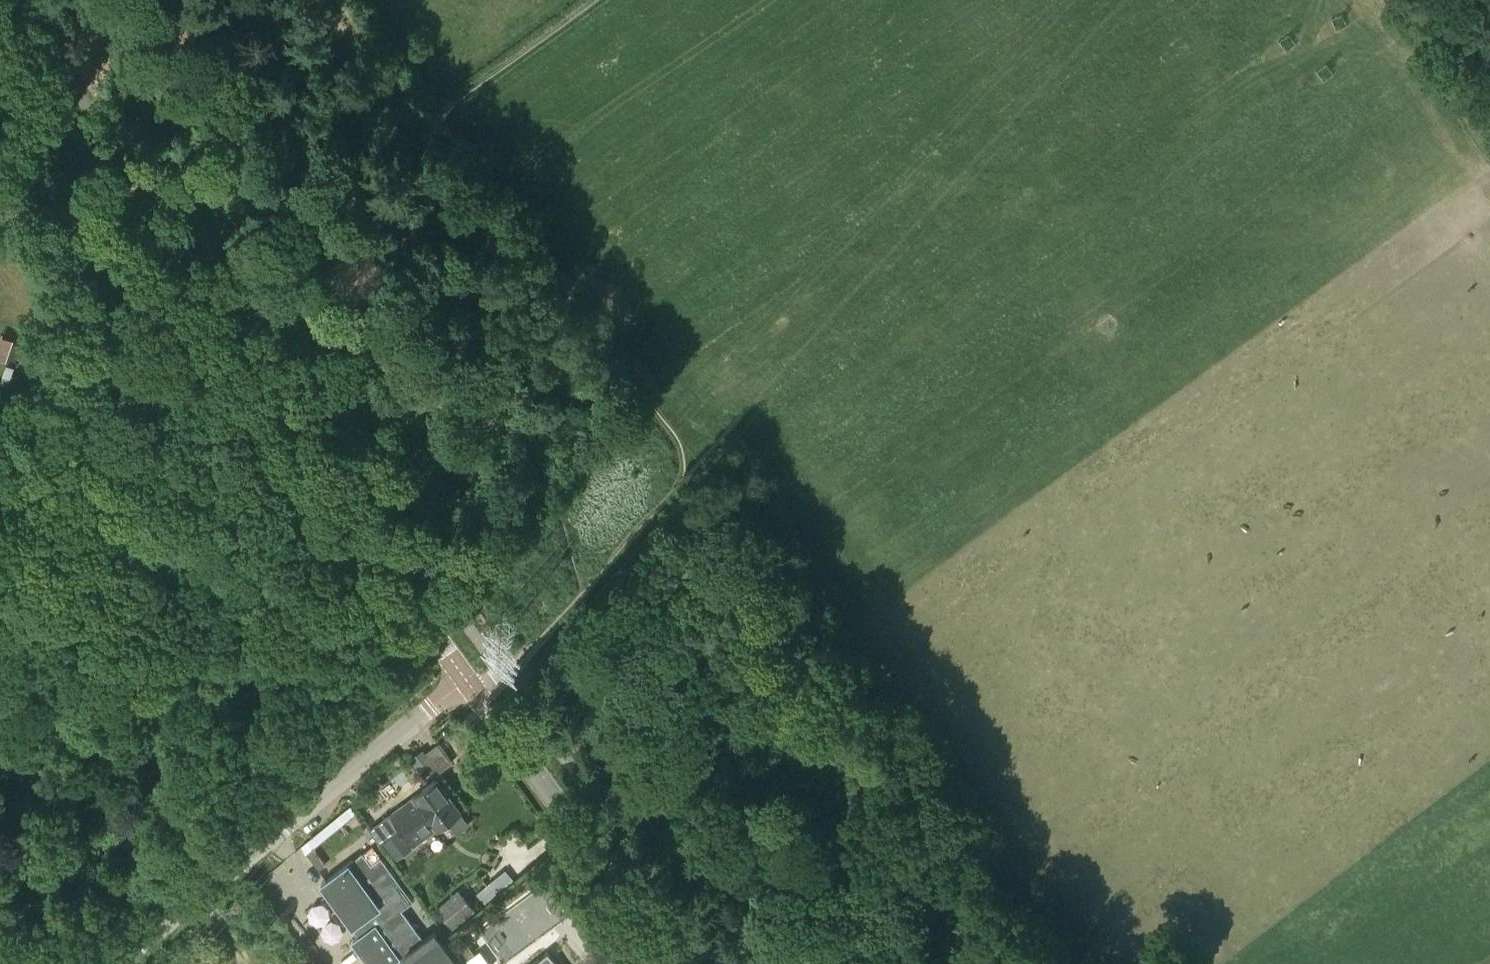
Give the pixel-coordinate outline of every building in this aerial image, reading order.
[(5,362),(15,366),(23,342),(13,339),(5,362)] [(413,758),(425,775),(438,766),(427,749),(413,758)] [(380,843),(401,827),(420,814),(423,817),(450,797),(437,779),(414,795),(414,796),(370,829),(380,843)] [(420,814),(401,827),(414,844),(436,828),(436,829),(440,827),(442,830),(450,824),(457,833),(470,824),(450,797),(423,817),(420,814)] [(384,842),(396,859),(411,848),(399,831),(384,842)] [(380,859),(371,847),(321,883),(329,893),(352,926),(360,936),(353,941),(370,963),(458,963),(434,931),(423,940),(400,909),(412,900),(381,858),(380,859)] [(452,927),(475,908),(460,890),(437,908),(452,927)] [(464,939),(455,945),(465,959),(473,953),(464,939)] [(481,949),(467,959),(470,963),(492,963),(481,949)] [(548,951),(532,963),(558,963),(548,951)]
